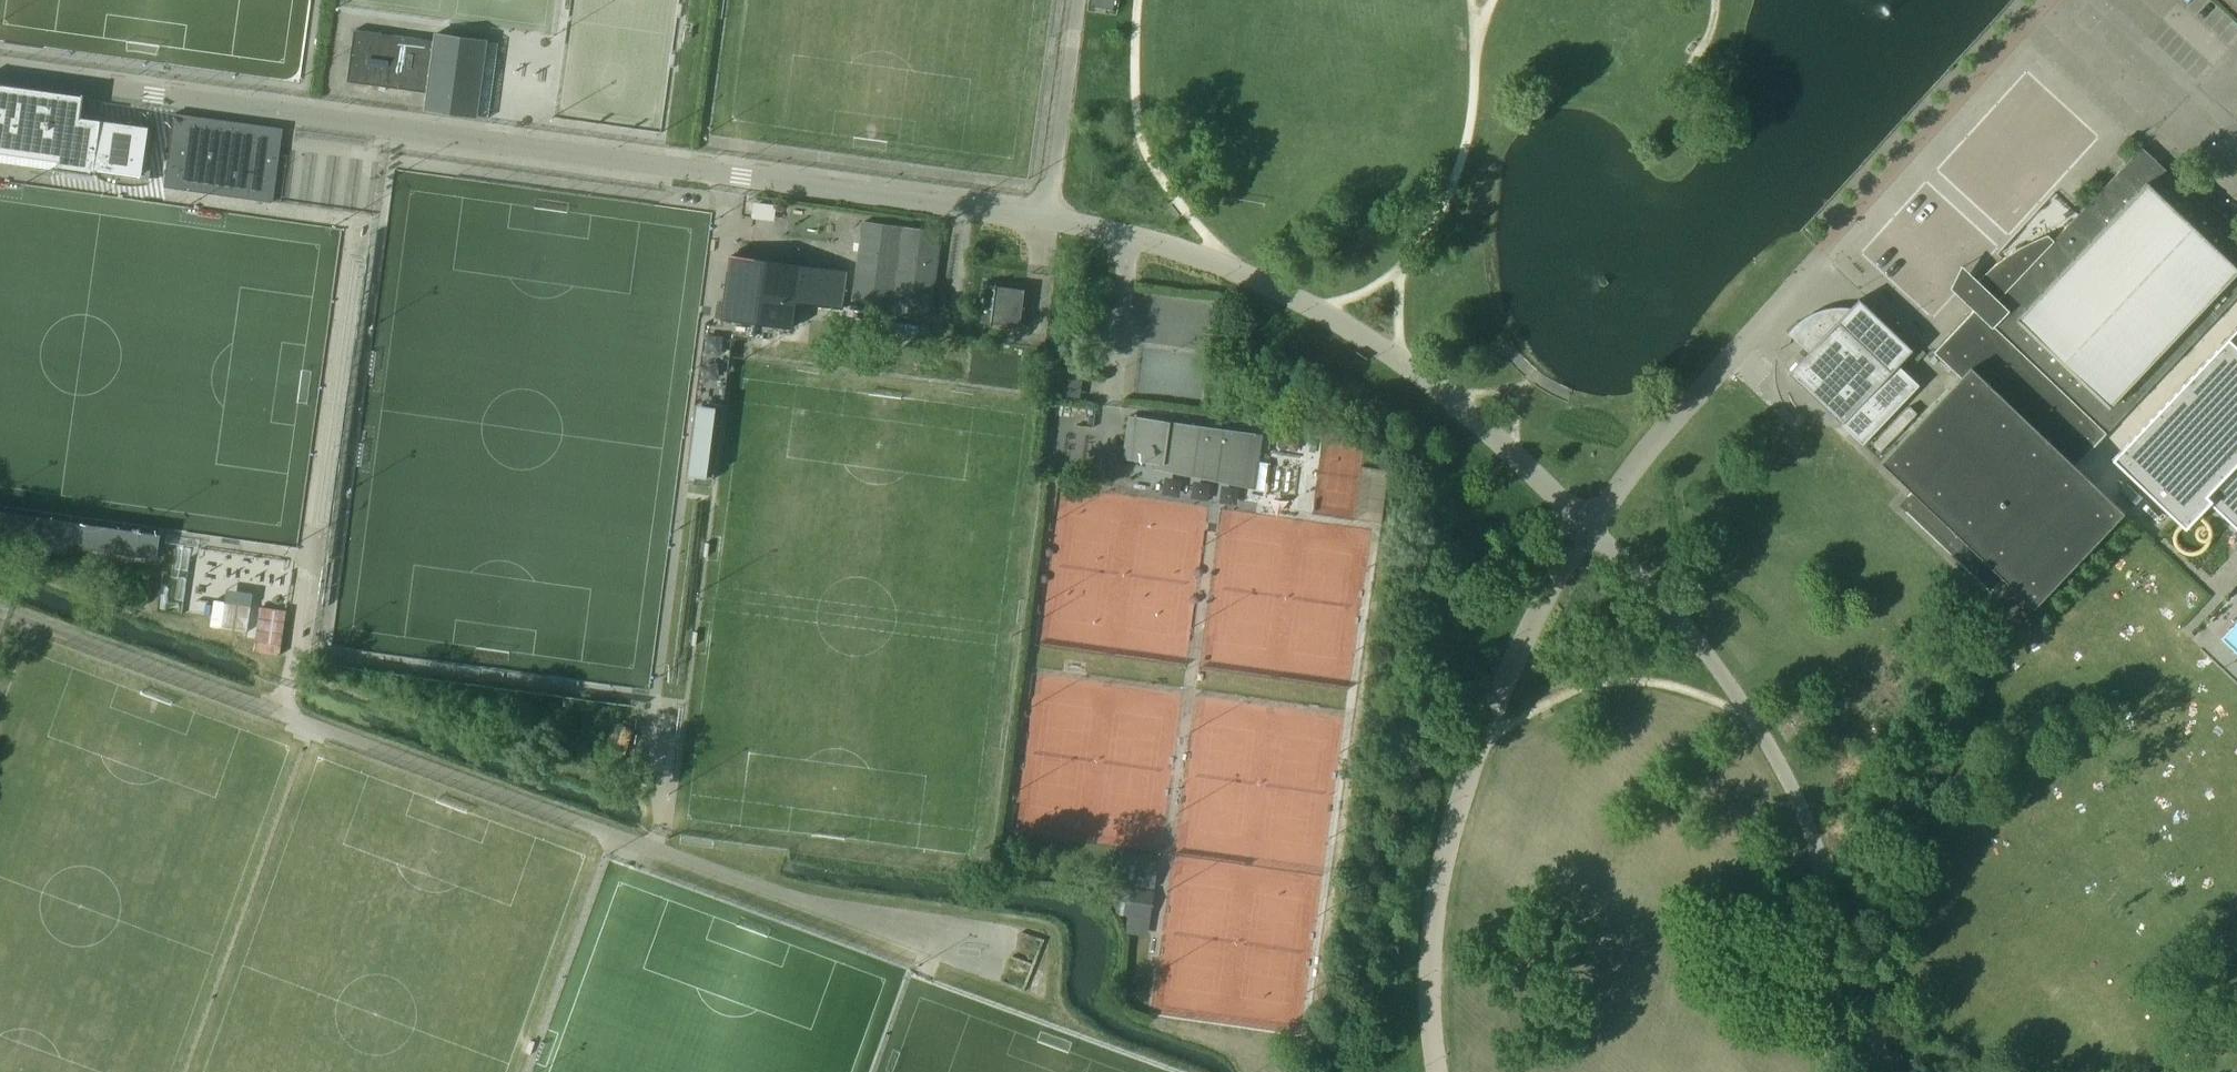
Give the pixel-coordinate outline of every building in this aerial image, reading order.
[(1090,7),(1113,10),(1114,0),(1091,0),(1090,7)] [(354,30),(347,81),(427,92),(425,109),(489,117),(497,55),(487,40),(435,33),(434,41),(354,30)] [(85,175),(86,168),(98,170),(99,175),(115,172),(141,176),(149,128),(134,126),(133,120),(114,123),(81,118),(84,97),(0,84),(0,162),(85,175)] [(174,115),(165,187),(273,202),(282,130),(174,115)] [(1979,280),(1976,277),(1969,284),(1960,293),(1976,308),(1935,351),(1963,377),(1937,403),(1887,456),(1883,461),(1913,490),(1900,504),(1992,592),(2004,578),(2036,607),(2126,512),(2127,512),(2078,465),(2236,296),(2236,235),(2144,146),(2056,239),(2050,234),(2034,241),(2019,249),(2005,258),(1992,268),(1979,280)] [(865,222),(854,309),(927,318),(931,319),(933,308),(943,232),(865,222)] [(707,323),(687,475),(690,475),(714,478),(715,479),(731,358),(732,352),(733,341),(754,344),(757,323),(793,328),(796,303),(843,309),(848,271),(829,269),(809,266),(731,256),(724,311),(722,325),(707,323)] [(981,322),(1019,328),(1024,290),(986,285),(981,322)] [(1800,320),(1789,331),(1810,351),(1790,373),(1848,427),(1864,443),(1865,444),(1869,439),(1887,456),(1937,403),(1919,386),(1921,384),(1909,372),(1900,364),(1915,349),(1911,345),(1861,298),(1851,308),(1841,308),(1830,309),(1820,312),(1810,316),(1802,322),(1800,320)] [(2112,459),(2146,491),(2185,529),(2210,503),(2236,529),(2236,328),(2112,459)] [(1138,417),(1132,460),(1163,464),(1163,458),(1171,460),(1170,469),(1183,471),(1184,467),(1246,476),(1252,433),(1138,417)] [(156,561),(159,537),(0,515),(0,540),(156,561)] [(288,598),(254,593),(252,605),(286,610),(288,598)] [(1115,914),(1149,919),(1153,891),(1119,887),(1115,914)]
